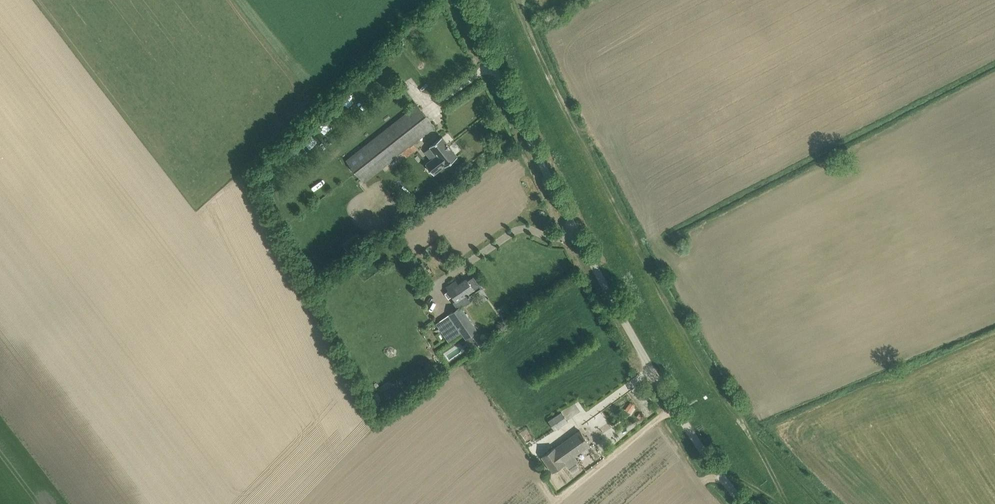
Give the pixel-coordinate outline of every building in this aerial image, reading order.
[(383,68),(377,71),(380,77),(386,73),(383,68)] [(361,93),(368,87),(362,81),(355,87),(361,93)] [(347,159),(364,181),(435,126),(417,104),(347,159)] [(322,134),(329,126),(321,119),(315,127),(322,134)] [(307,130),(299,137),(309,148),(317,141),(307,130)] [(437,155),(426,164),(434,174),(446,165),(458,156),(442,136),(430,146),(437,155)] [(331,172),(323,177),(328,184),(336,180),(331,172)] [(456,279),(446,286),(456,300),(453,302),(458,308),(462,306),(463,305),(467,304),(470,301),(473,298),(471,295),(482,287),(474,275),(468,279),(467,278),(459,284),(456,279)] [(458,308),(443,319),(452,333),(459,328),(467,339),(479,330),(462,306),(458,308)] [(549,419),(555,429),(568,420),(562,410),(549,419)] [(542,434),(544,437),(551,432),(545,421),(537,426),(540,432),(542,431),(544,433),(542,434)] [(574,455),(590,444),(580,430),(555,448),(555,447),(542,456),(553,471),(565,463),(569,467),(578,461),(574,455)]
